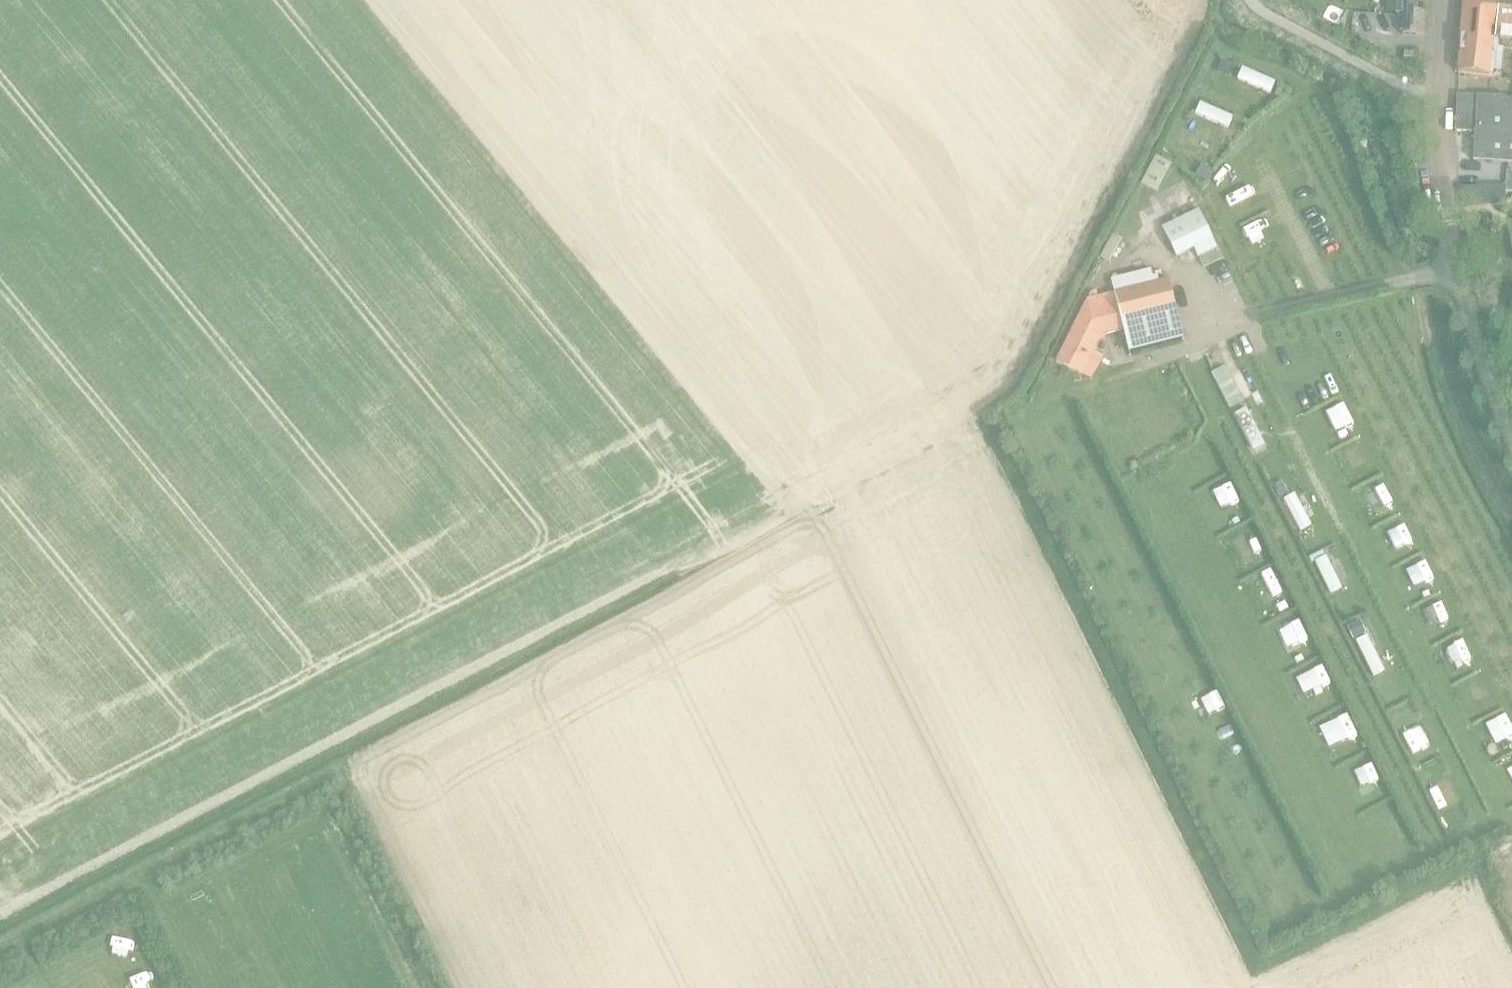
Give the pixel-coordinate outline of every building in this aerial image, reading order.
[(1397,12),(1418,13),(1418,9),(1418,0),(1397,0),(1397,12)] [(1500,0),(1463,0),(1460,36),(1458,73),(1500,78),(1504,50),(1504,49),(1500,49),(1501,40),(1496,39),(1500,0)] [(1505,0),(1500,0),(1496,39),(1501,40),(1500,49),(1504,49),(1504,50),(1510,51),(1511,39),(1511,1),(1505,0)] [(1418,13),(1397,12),(1397,13),(1402,13),(1402,34),(1423,35),(1424,13),(1424,11),(1418,9),(1418,13)] [(1504,100),(1504,98),(1457,95),(1455,131),(1474,132),(1473,161),(1511,164),(1511,101),(1504,100)] [(1198,258),(1215,251),(1200,212),(1165,226),(1178,260),(1196,252),(1198,258)] [(1156,276),(1152,276),(1151,270),(1111,280),(1114,294),(1097,298),(1096,290),(1091,290),(1057,359),(1093,377),(1103,356),(1090,350),(1100,330),(1120,325),(1125,347),(1180,334),(1168,282),(1158,284),(1156,276)]
